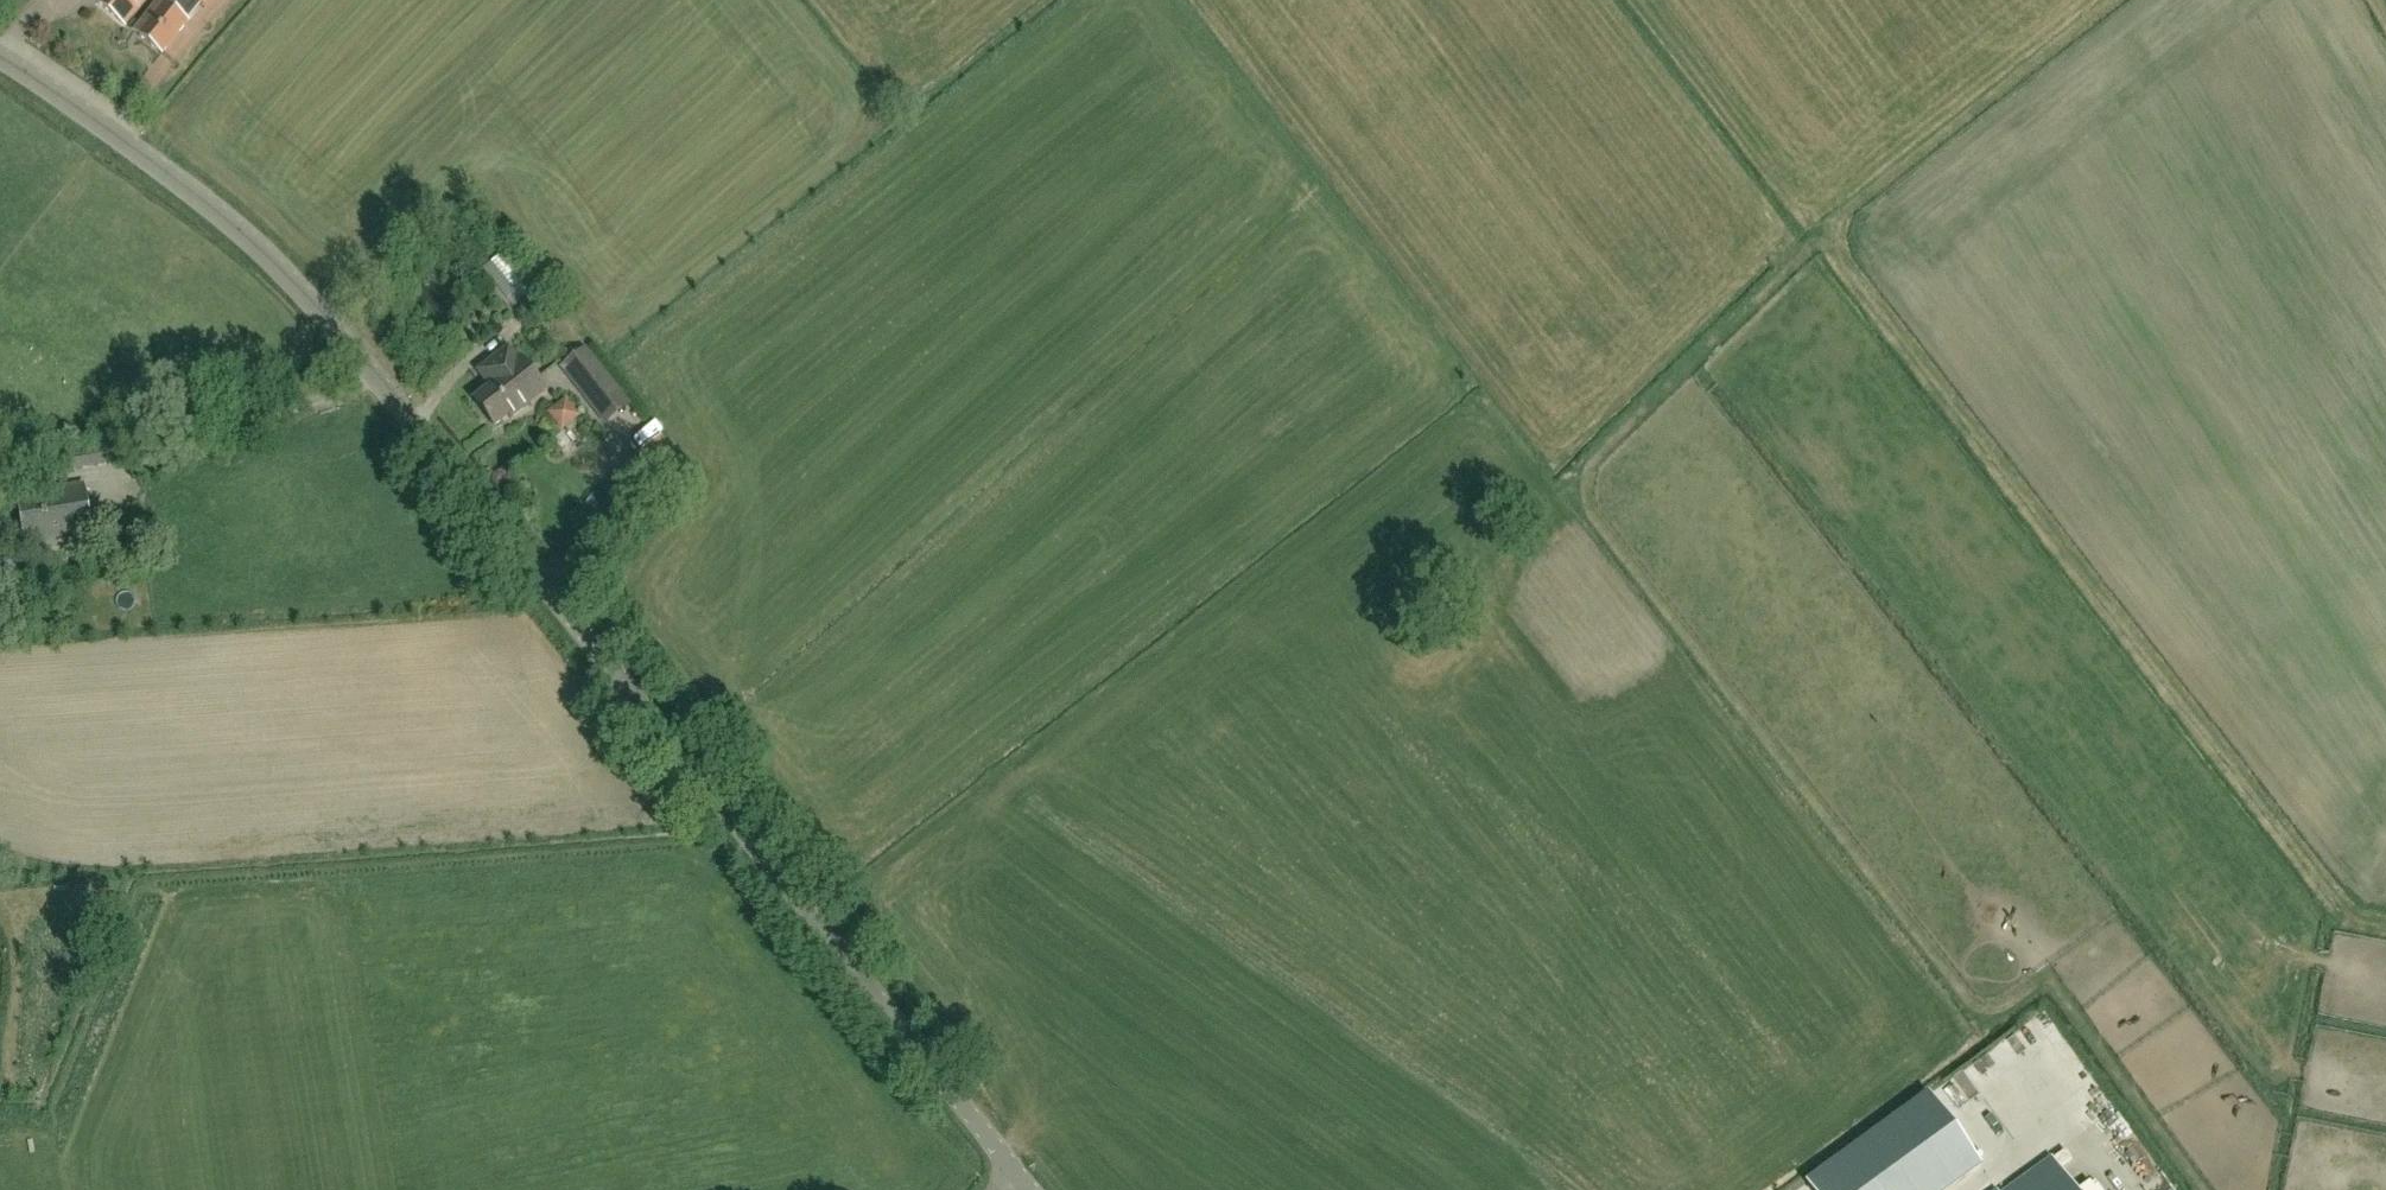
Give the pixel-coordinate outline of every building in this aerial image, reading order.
[(145,0),(99,0),(96,4),(124,26),(145,0)] [(160,1),(159,1),(133,33),(162,56),(188,24),(173,12),(183,0),(160,0),(160,1)] [(205,8),(213,0),(196,0),(205,8)] [(512,305),(531,287),(498,252),(478,270),(512,305)] [(492,390),(474,403),(494,429),(509,419),(511,422),(547,396),(521,362),(519,363),(510,352),(481,374),(492,390)] [(585,352),(563,369),(592,407),(614,389),(585,352)] [(544,390),(562,378),(552,364),(534,377),(544,390)] [(563,398),(544,412),(557,431),(577,416),(563,398)] [(657,433),(633,453),(652,475),(676,455),(657,433)] [(0,465),(0,487),(16,483),(11,462),(0,465)] [(85,486),(17,496),(26,551),(93,541),(85,486)] [(1929,1095),(1808,1183),(1813,1189),(1943,1189),(1979,1164),(1929,1095)] [(2064,1178),(2048,1189),(2073,1189),(2064,1178)]
